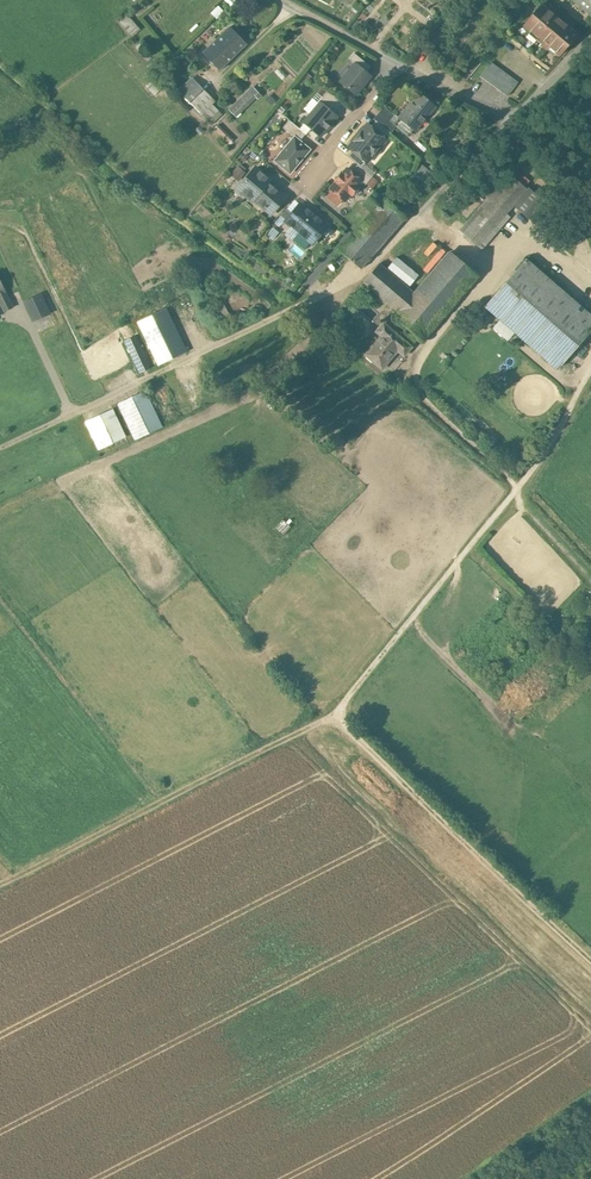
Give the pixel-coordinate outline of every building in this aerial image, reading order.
[(590,16),(590,0),(572,0),(590,16)] [(577,35),(541,5),(524,25),(543,41),(541,44),(547,49),(550,47),(560,55),(577,35)] [(138,28),(126,14),(119,20),(132,34),(138,28)] [(230,27),(203,54),(219,71),(247,44),(230,27)] [(145,51),(140,45),(137,47),(143,54),(145,51)] [(371,67),(354,53),(349,59),(355,64),(355,63),(366,72),(371,67)] [(366,72),(355,63),(355,64),(340,82),(355,95),(371,76),(366,72)] [(518,82),(491,63),(481,76),(482,75),(508,95),(508,96),(518,82)] [(154,79),(147,86),(155,95),(162,88),(154,79)] [(214,100),(194,79),(180,92),(200,113),(211,103),(214,100)] [(253,87),(229,110),(235,117),(256,97),(257,99),(261,95),(253,87)] [(343,103),(328,90),(318,102),(320,103),(320,102),(334,113),(343,103)] [(435,106),(419,93),(399,118),(414,131),(435,106)] [(189,110),(176,96),(174,98),(187,112),(189,110)] [(334,113),(320,102),(320,103),(303,122),(321,137),(337,117),(334,113)] [(211,103),(200,113),(207,120),(218,110),(211,103)] [(218,110),(207,120),(212,125),(222,114),(218,110)] [(371,126),(385,138),(399,122),(385,110),(371,126)] [(306,134),(289,120),(283,128),(294,137),(295,137),(300,141),(306,134)] [(371,126),(367,123),(357,135),(377,151),(386,139),(385,138),(371,126)] [(233,140),(218,125),(215,128),(230,143),(233,140)] [(377,151),(357,135),(347,147),(351,150),(366,162),(367,163),(377,151)] [(294,137),(275,161),(290,173),(310,150),(300,141),(295,137),(294,137)] [(366,162),(351,150),(346,156),(357,165),(361,168),(366,162)] [(239,179),(245,170),(237,165),(231,174),(239,179)] [(361,168),(357,165),(351,172),(362,181),(361,181),(366,185),(372,177),(361,168)] [(268,179),(255,168),(242,185),(246,189),(243,193),(251,200),(253,198),(271,214),(285,197),(269,184),(268,179)] [(347,168),(342,174),(341,173),(335,181),(336,182),(330,189),(344,201),(351,194),(352,195),(358,188),(357,187),(361,181),(362,181),(351,172),(347,168)] [(488,199),(460,231),(463,234),(478,246),(482,249),(510,217),(506,213),(513,206),(535,224),(551,206),(529,188),(528,189),(513,176),(499,193),(495,189),(487,198),(488,199)] [(378,194),(369,186),(358,200),(372,212),(340,250),(361,269),(405,217),(385,200),(378,194)] [(389,196),(382,190),(378,194),(385,200),(389,196)] [(327,225),(307,208),(306,210),(300,205),(292,214),(286,221),(312,243),(327,225)] [(292,214),(287,209),(281,216),(286,221),(292,214)] [(425,266),(429,270),(446,250),(442,246),(425,266)] [(450,252),(414,294),(379,263),(363,282),(399,312),(394,317),(407,328),(418,338),(421,340),(477,275),(450,252)] [(522,337),(562,291),(526,260),(486,306),(522,337)] [(522,337),(558,369),(590,330),(590,316),(562,291),(522,337)] [(33,320),(49,313),(41,294),(24,301),(33,320)] [(172,322),(136,339),(135,336),(125,341),(140,373),(186,351),(172,322)] [(399,337),(384,323),(376,332),(381,336),(373,345),(367,352),(365,355),(382,369),(393,356),(398,350),(404,355),(411,347),(399,337)] [(418,338),(407,328),(399,337),(411,347),(418,338)] [(144,388),(117,401),(136,440),(162,427),(144,388)] [(111,404),(84,417),(102,456),(129,443),(111,404)] [(290,527),(283,521),(276,528),(283,535),(290,527)]
